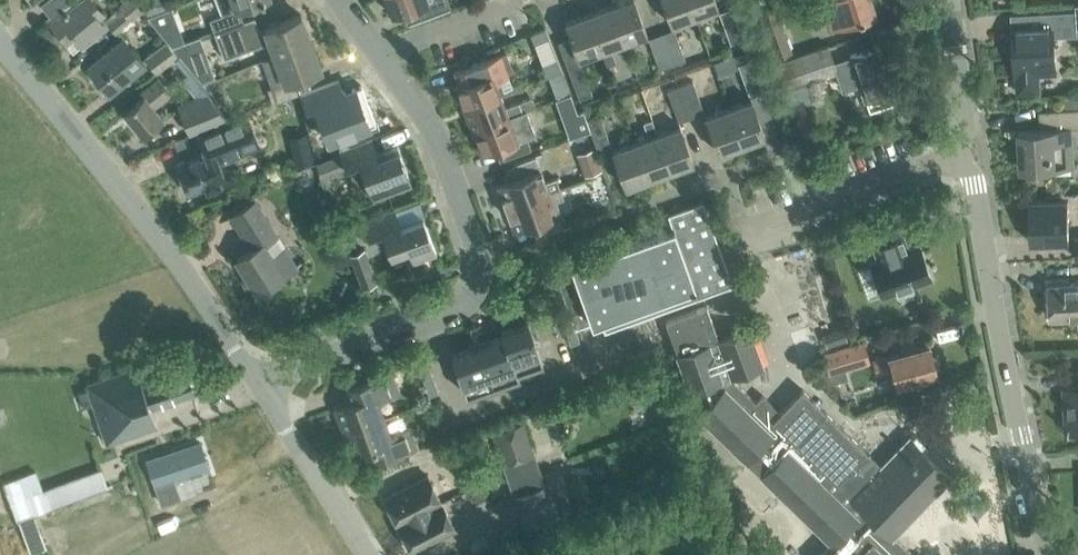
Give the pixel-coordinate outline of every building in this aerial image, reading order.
[(48,20),(55,28),(53,33),(59,41),(65,40),(67,42),(74,51),(82,45),(104,26),(99,20),(105,15),(93,0),(83,0),(76,6),(72,2),(61,10),(48,20)] [(107,22),(116,33),(131,22),(132,24),(145,13),(137,0),(124,0),(117,6),(121,11),(107,22)] [(148,13),(158,10),(155,0),(143,0),(148,13)] [(238,8),(261,0),(216,0),(221,15),(209,19),(214,32),(228,26),(243,20),(238,8)] [(392,15),(404,10),(409,23),(450,8),(447,0),(387,0),(392,15)] [(611,5),(624,42),(647,33),(635,0),(625,0),(611,5)] [(695,16),(689,0),(663,0),(672,24),(695,16)] [(715,0),(689,0),(695,16),(718,7),(715,0)] [(830,29),(876,14),(872,0),(820,0),(830,29)] [(610,47),(624,42),(611,5),(588,14),(601,50),(607,65),(615,62),(610,47)] [(732,7),(731,7),(719,11),(730,43),(743,38),(732,7)] [(171,8),(148,17),(157,28),(175,21),(171,8)] [(790,52),(776,9),(761,14),(775,57),(790,52)] [(1013,28),(1016,78),(1016,92),(1041,91),(1041,74),(1056,73),(1054,37),(1077,35),(1076,11),(1039,12),(1040,26),(1013,28)] [(558,43),(567,67),(579,63),(578,59),(601,50),(588,14),(565,22),(571,38),(558,43)] [(274,55),(311,42),(301,15),(265,29),(260,31),(254,17),(243,21),(243,20),(228,26),(214,32),(224,59),(252,48),(265,43),(269,41),(274,55)] [(549,38),(546,27),(529,33),(533,44),(549,38)] [(673,28),(661,33),(672,64),(685,60),(673,28)] [(659,69),(672,64),(661,33),(648,38),(659,69)] [(146,65),(123,37),(87,67),(110,94),(146,65)] [(172,47),(179,56),(183,61),(203,53),(197,37),(183,43),(172,47)] [(145,57),(157,73),(179,56),(172,47),(167,41),(145,57)] [(298,92),(293,79),(321,69),(311,42),(274,55),(268,57),(278,85),(267,89),(272,102),(298,92)] [(867,99),(870,108),(895,99),(892,90),(896,89),(887,62),(889,61),(883,44),(833,61),(828,44),(775,63),(785,91),(790,107),(808,100),(802,84),(835,73),(841,90),(860,84),(865,99),(867,99)] [(455,85),(463,107),(500,93),(495,80),(514,73),(506,51),(464,67),(469,80),(455,85)] [(562,71),(556,57),(540,63),(545,77),(548,76),(562,71)] [(718,76),(733,71),(728,58),(714,63),(718,76)] [(738,63),(749,95),(762,90),(751,59),(738,63)] [(588,84),(579,63),(567,67),(578,99),(591,94),(588,84)] [(143,96),(124,112),(143,135),(164,118),(154,107),(171,93),(158,77),(140,92),(143,96)] [(338,80),(300,94),(306,108),(314,104),(317,114),(328,141),(375,123),(361,85),(343,92),(340,86),(338,80)] [(692,80),(680,85),(691,117),(704,112),(692,80)] [(678,121),(691,117),(680,85),(667,90),(678,121)] [(176,103),(189,133),(227,117),(206,91),(176,103)] [(472,130),(509,116),(522,112),(526,110),(533,107),(529,95),(518,100),(519,102),(505,107),(500,93),(463,107),(472,130)] [(728,108),(742,144),(764,136),(751,99),(728,108)] [(719,153),(742,144),(728,108),(705,116),(719,153)] [(1018,130),(1021,170),(1074,166),(1072,128),(1077,127),(1077,108),(1046,110),(1047,128),(1018,130)] [(522,112),(509,116),(472,130),(481,154),(495,148),(500,161),(531,149),(526,137),(535,133),(526,110),(522,112)] [(576,135),(590,131),(586,120),(583,111),(570,115),(576,135)] [(176,164),(188,193),(205,186),(208,192),(221,187),(218,180),(225,178),(219,162),(231,156),(230,154),(259,142),(248,115),(198,136),(205,152),(176,164)] [(586,120),(590,131),(597,151),(611,146),(599,115),(586,120)] [(670,170),(657,134),(652,119),(643,122),(648,137),(635,142),(648,179),(670,170)] [(810,120),(796,125),(803,143),(816,138),(810,120)] [(680,126),(657,134),(670,170),(693,162),(680,126)] [(345,167),(359,162),(373,199),(412,185),(398,147),(377,155),(371,139),(339,151),(345,167)] [(307,141),(288,146),(294,167),(313,163),(307,141)] [(625,187),(648,179),(635,142),(612,151),(625,187)] [(595,148),(579,154),(586,175),(603,169),(595,148)] [(497,185),(506,208),(560,188),(556,178),(545,182),(540,169),(535,155),(513,163),(515,168),(509,170),(507,174),(509,180),(497,185)] [(564,198),(560,188),(506,208),(514,231),(532,225),(537,238),(563,228),(558,214),(561,213),(556,200),(564,198)] [(1031,241),(1068,240),(1067,200),(1030,201),(1031,241)] [(252,249),(236,258),(256,291),(284,274),(296,266),(255,201),(232,215),(240,230),(252,249)] [(604,330),(690,299),(733,284),(703,201),(668,214),(672,226),(554,268),(575,327),(600,318),(604,330)] [(401,225),(395,209),(362,220),(368,237),(382,232),(391,256),(408,249),(413,263),(437,254),(423,217),(401,225)] [(869,259),(871,264),(881,292),(882,295),(930,278),(918,242),(908,246),(899,222),(868,233),(876,257),(869,259)] [(377,282),(369,262),(356,267),(363,287),(377,282)] [(1048,284),(1049,319),(1077,317),(1077,283),(1048,284)] [(893,536),(950,476),(910,437),(881,467),(802,389),(780,412),(762,395),(756,402),(734,381),(732,375),(763,364),(750,328),(718,339),(706,306),(666,320),(678,354),(677,355),(699,414),(746,460),(762,475),(761,475),(831,543),(819,554),(913,554),(893,536)] [(571,318),(568,307),(559,311),(562,321),(571,318)] [(562,321),(566,332),(575,328),(571,318),(562,321)] [(517,371),(529,367),(530,367),(542,362),(528,322),(515,327),(502,331),(501,332),(503,337),(504,336),(517,371)] [(570,344),(579,341),(575,328),(566,332),(570,344)] [(842,328),(823,334),(827,346),(846,340),(842,328)] [(479,345),(493,386),(506,381),(519,376),(517,371),(504,336),(503,337),(491,341),(479,345)] [(893,369),(898,385),(938,373),(937,370),(939,367),(937,358),(933,356),(930,344),(919,347),(917,341),(900,345),(902,352),(875,360),(879,373),(893,369)] [(828,374),(870,361),(865,342),(822,355),(828,374)] [(466,350),(452,355),(467,395),(481,390),(493,386),(479,345),(466,350)] [(418,363),(422,373),(431,370),(427,359),(426,360),(418,363)] [(194,391),(185,365),(141,380),(137,366),(86,383),(88,388),(78,392),(83,407),(93,404),(107,442),(157,425),(151,406),(194,391)] [(435,382),(431,370),(422,373),(426,386),(435,382)] [(357,398),(334,406),(343,431),(385,416),(379,400),(391,395),(384,374),(352,386),(357,398)] [(614,387),(610,376),(589,384),(593,395),(614,387)] [(439,393),(435,382),(426,386),(430,396),(439,393)] [(1063,387),(1066,430),(1077,430),(1077,386),(1063,387)] [(385,416),(343,431),(352,457),(375,448),(379,461),(411,450),(397,412),(385,416)] [(533,452),(523,422),(494,432),(504,462),(533,452)] [(180,498),(175,483),(210,471),(200,442),(145,460),(160,505),(180,498)] [(3,482),(16,519),(107,486),(101,468),(44,489),(36,470),(3,482)] [(397,522),(398,524),(442,502),(428,475),(384,497),(390,509),(388,510),(394,523),(397,522)] [(555,516),(545,487),(515,497),(525,526),(555,516)] [(455,529),(442,502),(398,524),(399,527),(397,528),(404,541),(406,540),(412,551),(455,529)]
